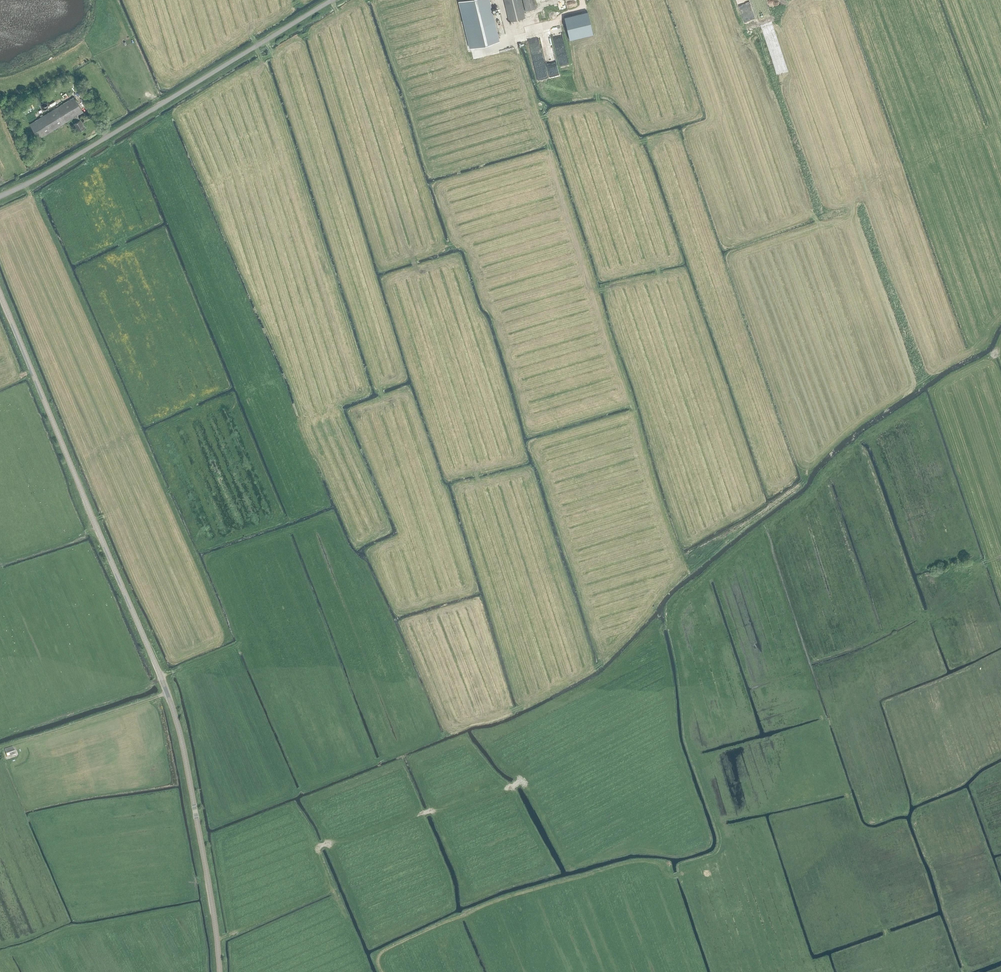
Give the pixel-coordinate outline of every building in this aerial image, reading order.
[(469,48),(500,41),(490,0),(464,0),(458,1),(469,48)] [(509,22),(525,18),(520,0),(503,0),(509,22)] [(526,11),(537,8),(534,0),(523,0),(526,11)] [(547,16),(557,13),(555,5),(545,8),(547,16)] [(587,12),(564,17),(570,40),(593,34),(587,12)] [(29,126),(38,140),(73,118),(76,123),(73,124),(78,132),(85,128),(80,120),(79,121),(77,116),(82,113),(73,98),(37,120),(34,114),(27,118),(31,124),(29,126)] [(5,749),(7,757),(16,754),(13,747),(5,749)]
